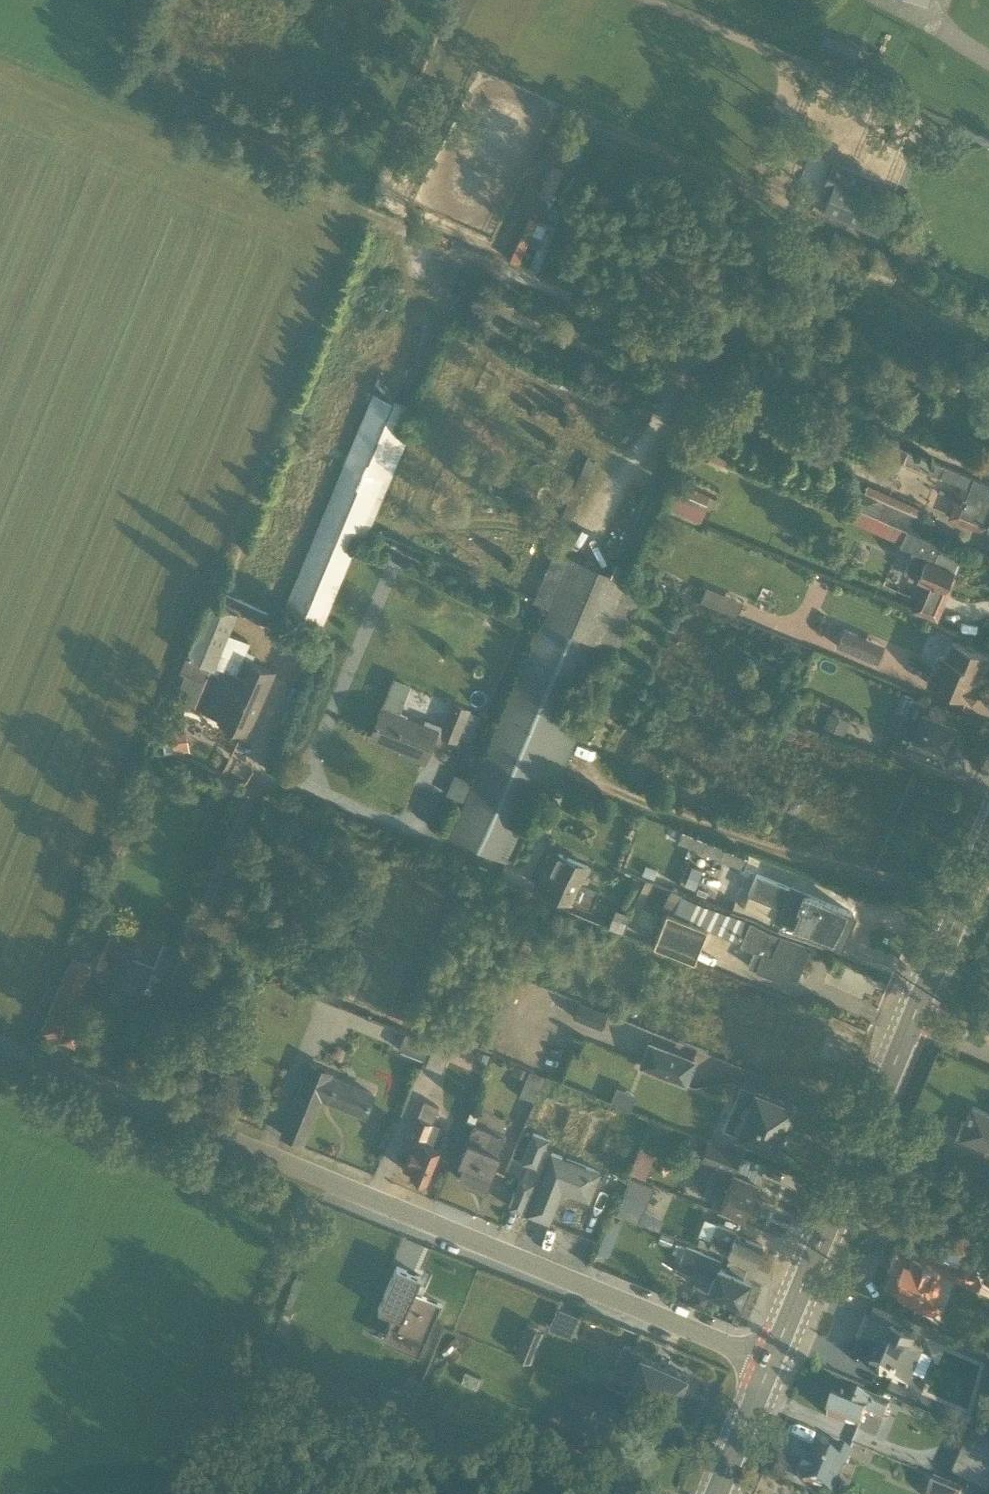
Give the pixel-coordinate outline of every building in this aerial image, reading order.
[(867,241),(832,228),(822,256),(854,269),(865,241),(867,241)] [(277,621),(316,637),(358,536),(364,538),(407,435),(422,441),(426,431),(411,425),(418,406),(393,395),(391,399),(372,390),(277,621)] [(988,491),(988,488),(988,483),(889,440),(885,452),(937,474),(938,473),(960,482),(956,489),(954,489),(949,499),(952,501),(946,515),(988,533),(988,491)] [(852,483),(844,500),(924,536),(932,519),(922,514),(925,507),(867,481),(863,488),(852,483)] [(713,496),(685,484),(672,514),(701,526),(713,496)] [(815,487),(809,500),(899,541),(899,543),(911,548),(903,570),(915,575),(914,577),(922,581),(912,607),(935,616),(951,576),(949,575),(957,554),(938,546),(939,542),(924,536),(844,500),(815,487)] [(503,860),(629,563),(614,557),(613,559),(609,569),(555,546),(553,547),(531,597),(546,604),(446,836),(503,860)] [(977,546),(974,555),(988,561),(988,551),(977,546)] [(741,598),(705,582),(698,598),(734,613),(741,598)] [(216,598),(262,619),(266,611),(220,590),(216,598)] [(216,714),(215,717),(247,731),(275,668),(252,657),(254,651),(246,647),(250,638),(228,629),(236,610),(209,598),(177,670),(183,672),(173,695),(194,704),(209,669),(215,672),(200,707),(216,714)] [(883,641),(843,625),(835,642),(876,659),(883,641)] [(980,667),(984,665),(986,658),(985,654),(986,652),(949,637),(942,652),(936,650),(925,678),(966,696),(967,695),(971,696),(977,681),(973,679),(977,669),(978,669),(980,667)] [(411,682),(392,674),(368,733),(400,746),(398,750),(424,760),(438,725),(406,713),(407,711),(400,709),(411,682)] [(469,706),(450,698),(437,731),(456,739),(469,706)] [(902,713),(890,742),(893,743),(888,754),(914,765),(918,754),(943,763),(950,748),(946,746),(955,723),(920,708),(915,719),(902,713)] [(828,709),(823,722),(842,731),(848,717),(828,709)] [(173,747),(189,744),(184,717),(168,721),(173,747)] [(168,722),(160,722),(162,747),(170,747),(168,722)] [(558,778),(565,760),(549,754),(541,771),(558,778)] [(453,771),(445,791),(462,799),(471,779),(453,771)] [(548,800),(558,778),(541,771),(532,792),(548,800)] [(747,855),(681,828),(677,840),(742,866),(747,855)] [(574,903),(589,909),(597,889),(581,882),(589,863),(552,847),(534,889),(572,905),(574,903)] [(851,910),(756,871),(742,904),(838,943),(851,910)] [(537,905),(509,973),(523,979),(553,906),(500,883),(497,882),(492,894),(493,895),(514,904),(517,897),(537,905)] [(666,912),(653,945),(693,960),(706,928),(740,942),(739,946),(753,952),(748,966),(777,979),(780,973),(795,980),(808,947),(680,894),(681,892),(670,888),(661,910),(666,912)] [(615,907),(608,925),(621,931),(629,912),(615,907)] [(640,911),(634,926),(649,932),(655,917),(640,911)] [(174,951),(163,946),(152,970),(164,976),(174,951)] [(40,1032),(74,1046),(85,1020),(72,1015),(91,967),(70,959),(40,1032)] [(730,993),(716,1030),(772,1051),(785,1014),(730,993)] [(606,1013),(579,1003),(572,1018),(600,1028),(606,1013)] [(454,1040),(438,1033),(425,1066),(440,1072),(454,1040)] [(405,1034),(398,1050),(424,1060),(430,1044),(405,1034)] [(648,1040),(637,1067),(686,1086),(696,1060),(648,1040)] [(364,1115),(373,1093),(331,1076),(333,1072),(311,1064),(282,1135),(301,1143),(320,1097),(364,1115)] [(544,1077),(529,1071),(519,1095),(534,1102),(544,1077)] [(636,1094),(616,1086),(610,1100),(630,1109),(636,1094)] [(739,1087),(722,1129),(773,1150),(779,1134),(783,1135),(788,1124),(784,1122),(791,1106),(751,1090),(751,1091),(739,1087)] [(438,1107),(423,1101),(405,1145),(411,1147),(402,1169),(410,1173),(409,1175),(425,1181),(447,1130),(431,1123),(438,1107)] [(971,1107),(964,1123),(961,1121),(954,1138),(984,1151),(983,1154),(988,1156),(988,1114),(971,1107)] [(492,1132),(474,1124),(459,1162),(463,1163),(458,1177),(484,1188),(504,1139),(491,1134),(492,1132)] [(511,1159),(506,1172),(518,1177),(508,1207),(548,1223),(561,1192),(588,1202),(600,1172),(543,1149),(547,1140),(531,1134),(520,1162),(511,1159)] [(740,1155),(699,1138),(693,1152),(701,1155),(699,1159),(715,1166),(712,1172),(710,1171),(706,1181),(708,1182),(703,1194),(715,1199),(712,1205),(742,1218),(756,1183),(733,1173),(740,1155)] [(630,1172),(647,1176),(653,1152),(636,1148),(630,1172)] [(653,1187),(627,1176),(613,1212),(653,1228),(659,1213),(645,1207),(653,1187)] [(704,1218),(696,1238),(699,1239),(697,1245),(707,1249),(707,1248),(754,1267),(762,1247),(734,1236),(736,1231),(704,1218)] [(685,1247),(667,1240),(663,1249),(671,1252),(668,1260),(678,1264),(673,1277),(739,1305),(749,1280),(748,1280),(753,1269),(687,1242),(685,1247)] [(901,1295),(901,1297),(901,1299),(901,1300),(902,1301),(903,1303),(904,1303),(928,1313),(931,1314),(933,1314),(936,1313),(938,1311),(939,1309),(939,1306),(938,1303),(937,1301),(934,1299),(929,1297),(930,1294),(933,1294),(935,1294),(938,1292),(939,1290),(940,1287),(940,1284),(938,1282),(936,1280),(939,1273),(977,1289),(981,1280),(988,1283),(988,1265),(962,1254),(957,1267),(898,1243),(886,1272),(892,1274),(885,1289),(901,1295)] [(419,1277),(396,1267),(390,1281),(387,1280),(374,1311),(390,1318),(386,1328),(426,1344),(442,1305),(412,1293),(419,1277)] [(867,1315),(865,1313),(855,1336),(877,1346),(870,1363),(882,1367),(878,1377),(907,1388),(922,1352),(921,1346),(911,1342),(915,1334),(901,1329),(905,1318),(872,1304),(867,1315)] [(578,1319),(556,1310),(547,1330),(569,1340),(578,1319)] [(624,1348),(607,1391),(627,1399),(629,1393),(656,1404),(659,1396),(675,1403),(685,1377),(641,1360),(643,1356),(624,1348)] [(832,1400),(826,1416),(858,1429),(864,1415),(882,1422),(888,1407),(858,1394),(856,1400),(837,1393),(834,1400),(832,1400)] [(981,1401),(976,1421),(988,1424),(988,1403),(981,1401)] [(969,1433),(951,1476),(987,1492),(988,1487),(988,1442),(969,1433)] [(831,1493),(832,1493),(849,1455),(822,1444),(818,1455),(813,1453),(808,1465),(805,1464),(798,1480),(831,1493)] [(927,1493),(961,1493),(962,1493),(932,1481),(927,1493)]
